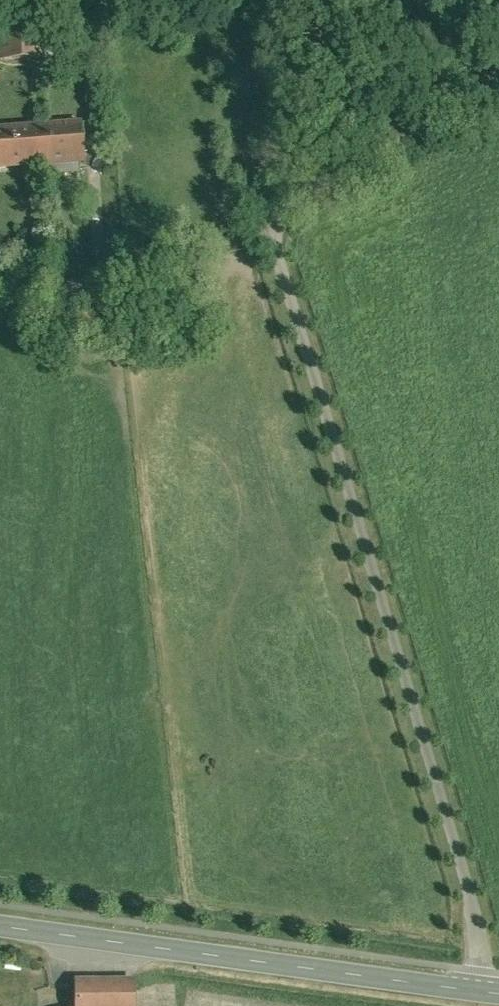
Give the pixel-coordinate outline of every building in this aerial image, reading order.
[(2,37),(4,62),(38,60),(37,36),(2,37)] [(81,169),(78,125),(0,131),(0,176),(81,169)] [(70,1005),(132,1005),(132,994),(132,987),(126,987),(70,987),(70,1005)]
